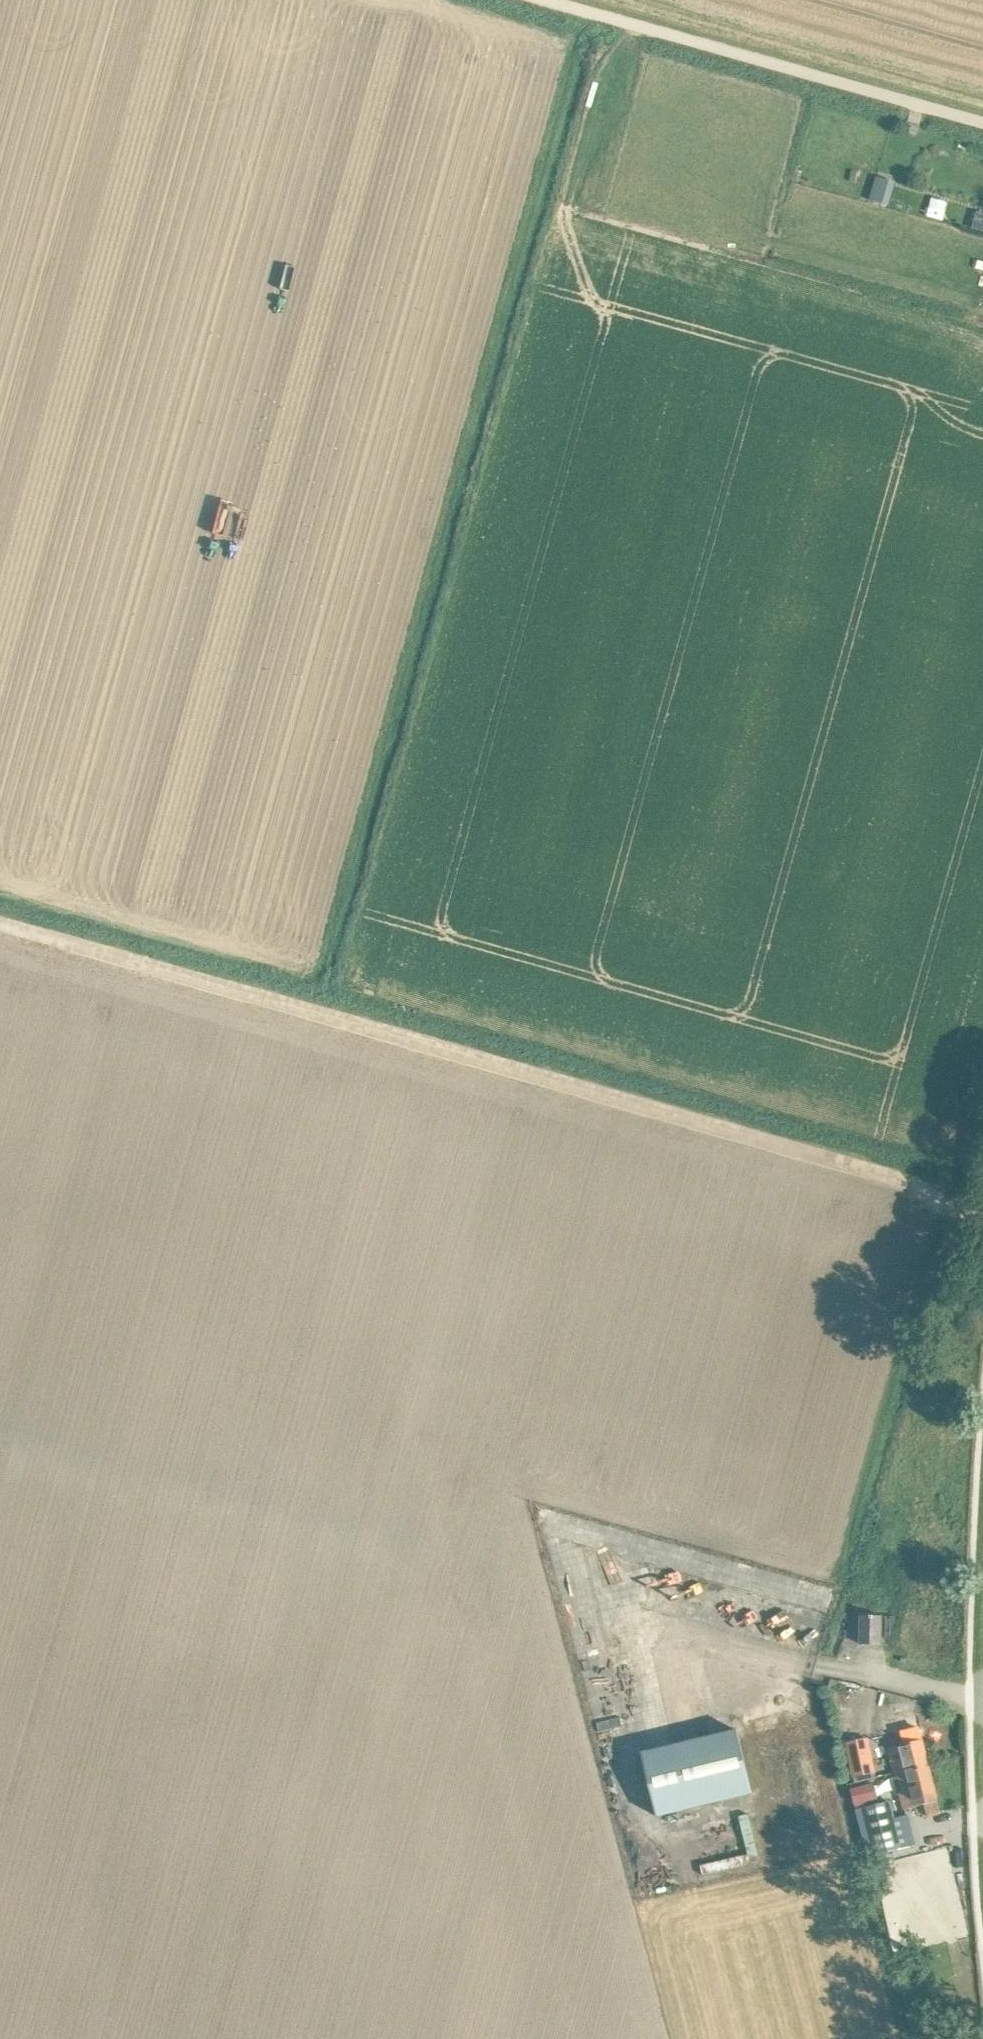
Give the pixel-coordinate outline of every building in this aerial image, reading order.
[(895,203),(902,179),(888,175),(881,198),(895,203)] [(976,221),(973,235),(982,237),(982,223),(976,221)] [(881,1645),(882,1616),(861,1616),(861,1644),(881,1645)] [(655,1658),(632,1662),(636,1687),(659,1683),(655,1658)] [(610,1723),(629,1719),(620,1679),(601,1684),(610,1723)] [(614,1737),(633,1732),(630,1721),(611,1725),(614,1737)] [(784,1784),(769,1721),(643,1753),(659,1816),(784,1784)] [(895,1773),(928,1765),(919,1728),(901,1733),(904,1746),(889,1749),(895,1773)] [(855,1783),(876,1778),(875,1772),(868,1739),(847,1744),(854,1776),(855,1783)] [(940,1813),(928,1765),(895,1773),(904,1810),(924,1805),(927,1816),(940,1813)] [(895,1819),(892,1804),(866,1809),(874,1849),(910,1842),(905,1817),(895,1819)] [(959,1845),(932,1850),(937,1875),(963,1870),(959,1845)] [(919,2020),(931,2019),(930,2005),(918,2006),(919,2020)]
